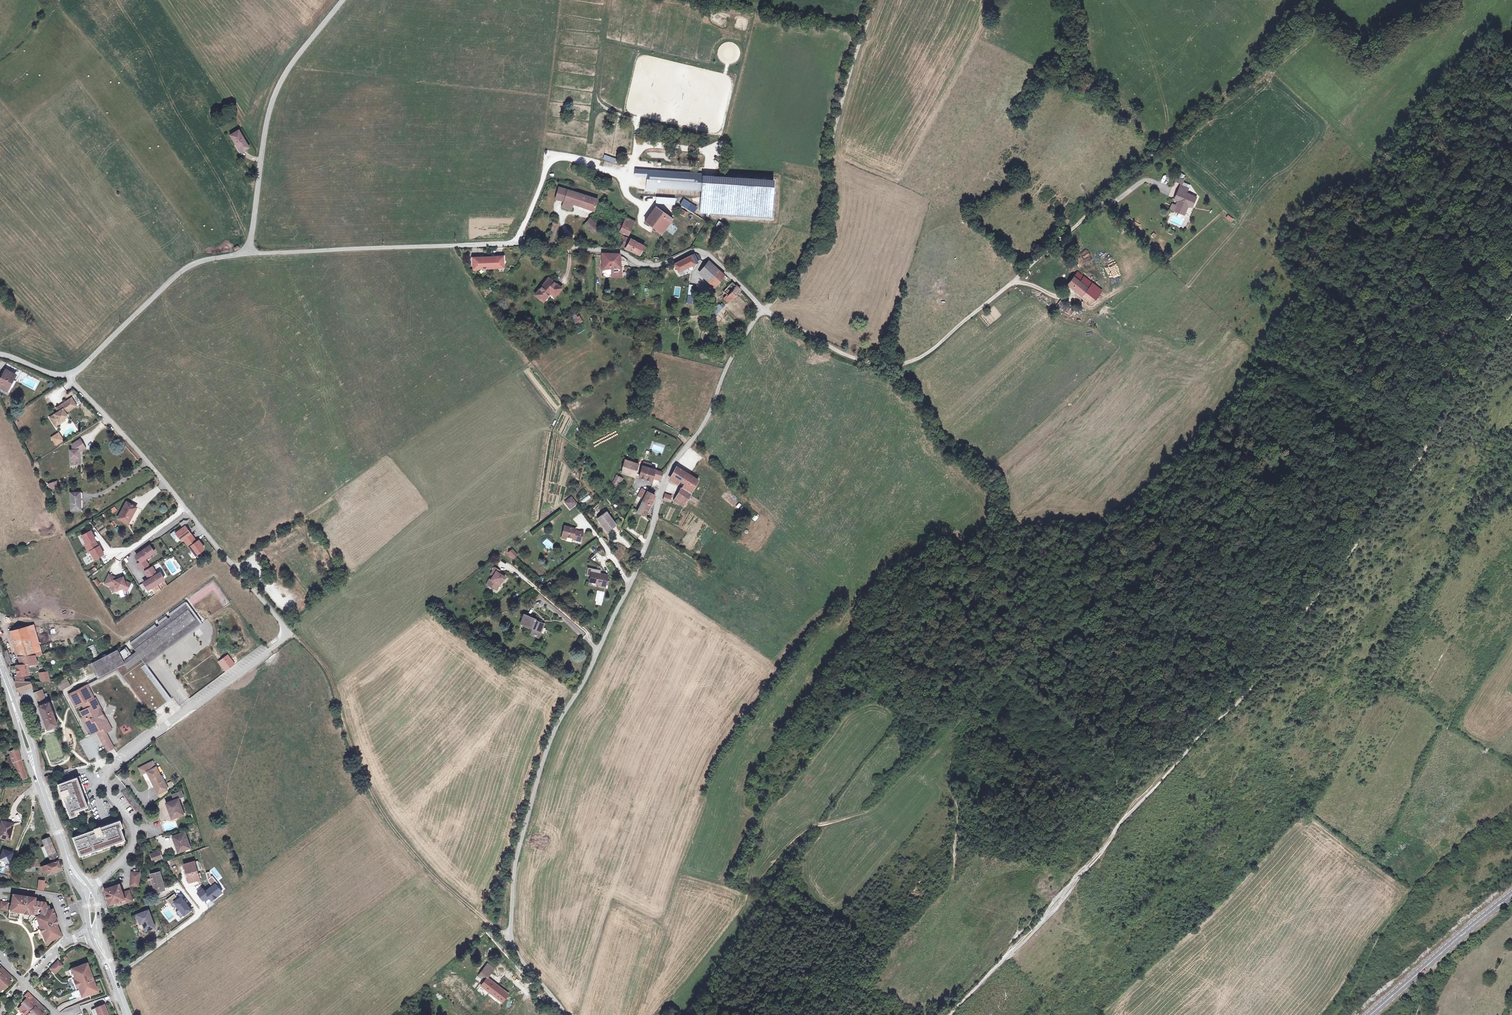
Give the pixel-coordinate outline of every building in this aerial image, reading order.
[(239,131),(231,135),(241,152),(249,148),(239,131)] [(635,170),(635,176),(648,177),(647,186),(656,187),(700,190),(701,176),(647,173),(648,170),(635,170)] [(1191,206),(1195,197),(1185,193),(1188,188),(1186,187),(1187,184),(1182,182),(1181,184),(1181,185),(1175,197),(1179,199),(1178,201),(1176,205),(1174,210),(1184,214),(1188,205),(1191,206)] [(593,211),(598,200),(559,188),(555,199),(564,202),(573,204),(593,211)] [(571,210),(573,204),(564,202),(562,207),(571,210)] [(692,206),(690,211),(701,215),(703,211),(692,206)] [(663,228),(667,223),(668,224),(672,219),(655,207),(645,222),(661,234),(665,229),(663,228)] [(628,235),(633,221),(626,218),(622,226),(620,232),(628,235)] [(593,232),(598,226),(590,219),(587,222),(592,226),(590,229),(593,232)] [(639,255),(644,246),(631,239),(630,241),(626,239),(621,247),(639,255)] [(1086,250),(1081,252),(1087,265),(1092,263),(1086,250)] [(621,268),(620,259),(617,259),(617,254),(602,254),(603,269),(606,269),(611,269),(611,274),(611,277),(621,276),(621,268)] [(678,272),(698,263),(697,261),(700,259),(698,255),(696,254),(693,254),(674,264),(678,272)] [(504,268),(503,256),(488,257),(488,269),(504,268)] [(488,269),(488,257),(473,258),(473,269),(488,269)] [(731,300),(740,290),(709,261),(700,271),(731,300)] [(1104,267),(1111,280),(1121,274),(1114,262),(1104,267)] [(1099,295),(1089,287),(1088,289),(1079,282),(1082,279),(1076,274),(1067,285),(1091,304),(1099,295)] [(555,296),(561,288),(549,278),(535,295),(543,301),(550,293),(555,296)] [(1072,309),(1060,301),(1056,306),(1068,314),(1072,309)] [(0,382),(0,386),(7,390),(15,375),(6,370),(0,382)] [(72,398),(64,403),(69,410),(76,406),(72,398)] [(64,403),(56,408),(59,412),(63,409),(65,413),(69,410),(64,403)] [(59,412),(50,418),(55,425),(64,419),(68,416),(65,413),(63,409),(59,412)] [(73,450),(70,450),(71,465),(80,464),(80,457),(78,457),(78,450),(84,446),(80,440),(73,444),(73,450)] [(635,475),(638,464),(625,460),(621,471),(635,475)] [(651,481),(655,470),(650,469),(651,465),(644,463),(639,478),(651,481)] [(683,490),(690,494),(692,490),(698,480),(676,467),(670,478),(684,487),(683,490)] [(660,480),(663,473),(656,471),(654,478),(660,480)] [(645,516),(655,496),(643,489),(639,497),(643,499),(637,512),(645,516)] [(690,495),(690,494),(683,490),(681,489),(676,498),(685,503),(690,495)] [(82,492),(71,493),(71,510),(81,510),(80,498),(82,497),(82,492)] [(727,495),(724,498),(734,507),(737,504),(727,495)] [(685,503),(676,498),(672,496),(671,497),(670,502),(682,510),(685,503)] [(571,497),(565,502),(570,509),(576,504),(571,497)] [(126,503),(118,518),(128,523),(136,508),(126,503)] [(616,525),(606,512),(597,519),(601,525),(603,524),(608,531),(616,525)] [(203,547),(199,540),(197,542),(193,536),(185,526),(176,533),(177,535),(181,540),(183,539),(186,542),(195,555),(203,550),(203,547)] [(581,541),(583,532),(575,530),(575,529),(565,526),(562,535),(566,536),(573,538),(572,539),(581,541)] [(85,544),(87,548),(96,543),(94,540),(95,539),(91,531),(82,536),(86,544),(85,544)] [(748,537),(743,543),(748,547),(753,541),(748,537)] [(542,543),(550,549),(554,544),(546,538),(542,543)] [(98,547),(96,543),(87,548),(89,552),(90,551),(94,559),(103,555),(99,546),(98,547)] [(141,570),(149,565),(145,560),(150,556),(149,556),(153,553),(149,546),(136,555),(140,562),(137,564),(141,570)] [(514,550),(509,554),(513,559),(518,555),(514,550)] [(156,573),(152,567),(145,571),(148,577),(149,577),(150,579),(144,583),(148,590),(163,580),(159,573),(156,575),(155,573),(156,573)] [(502,581),(505,577),(498,572),(499,570),(495,568),(491,574),(493,576),(491,580),(490,579),(487,584),(494,588),(497,584),(499,585),(502,581)] [(601,570),(588,568),(586,575),(592,577),(591,582),(601,584),(601,585),(605,586),(607,575),(600,574),(601,570)] [(108,577),(105,583),(111,586),(112,587),(113,590),(113,592),(118,590),(117,589),(122,587),(122,588),(127,590),(130,583),(126,581),(125,582),(123,577),(118,579),(115,580),(114,580),(108,577)] [(118,653),(124,664),(117,668),(123,677),(125,675),(130,682),(128,684),(151,715),(167,702),(142,668),(168,647),(162,640),(165,637),(164,636),(172,630),(173,631),(176,629),(182,638),(201,623),(186,603),(169,615),(171,617),(168,619),(167,617),(158,623),(159,625),(157,627),(156,625),(130,644),(136,651),(132,654),(126,647),(118,653)] [(538,637),(543,625),(535,621),(536,620),(524,615),(521,623),(534,629),(531,634),(538,637)] [(33,625),(27,626),(32,642),(35,642),(36,646),(39,645),(33,625)] [(18,676),(29,675),(28,665),(37,664),(35,656),(42,655),(39,645),(36,646),(35,642),(32,642),(27,626),(11,631),(20,665),(17,665),(18,676)] [(168,647),(182,638),(176,629),(173,631),(172,630),(164,636),(165,637),(162,640),(168,647)] [(94,645),(89,646),(92,657),(97,656),(94,645)] [(7,650),(3,651),(8,664),(12,664),(7,650)] [(99,677),(124,664),(118,653),(117,650),(92,662),(99,677)] [(212,671),(218,666),(211,656),(205,660),(212,671)] [(191,685),(196,692),(216,677),(212,670),(191,685)] [(82,671),(73,675),(77,682),(83,679),(82,676),(84,675),(82,671)] [(66,677),(56,682),(61,690),(71,685),(66,677)] [(15,681),(14,681),(18,692),(32,687),(30,681),(15,681)] [(93,697),(86,685),(69,694),(75,706),(82,703),(85,710),(80,712),(83,718),(82,718),(87,729),(89,728),(92,734),(96,731),(99,730),(102,734),(105,732),(111,729),(95,699),(91,701),(90,699),(93,697)] [(42,690),(40,691),(34,693),(38,704),(47,729),(57,725),(48,700),(46,700),(42,690)] [(105,732),(102,734),(99,730),(96,731),(107,752),(110,750),(110,749),(109,747),(112,745),(105,732)] [(17,749),(9,752),(10,756),(5,758),(9,768),(14,767),(18,780),(26,778),(20,760),(17,749)] [(140,768),(140,770),(153,763),(155,767),(156,767),(153,762),(140,768)] [(153,763),(140,770),(143,775),(147,772),(153,785),(157,783),(158,784),(154,786),(158,794),(167,789),(156,767),(155,767),(153,763)] [(77,777),(74,778),(85,808),(88,807),(77,777)] [(74,778),(58,784),(70,818),(77,815),(76,811),(85,808),(74,778)] [(174,800),(166,803),(172,818),(179,816),(178,814),(183,812),(178,799),(183,797),(181,791),(172,795),(174,800)] [(120,820),(86,833),(93,851),(123,840),(125,839),(121,828),(123,827),(120,820)] [(0,828),(0,838),(8,840),(12,824),(2,822),(0,828)] [(184,832),(173,837),(178,852),(185,849),(184,848),(189,846),(184,832)] [(86,833),(74,837),(80,856),(93,851),(86,833)] [(51,863),(41,867),(44,875),(60,869),(57,862),(59,861),(49,838),(42,840),(51,863)] [(124,843),(123,840),(80,856),(81,859),(124,843)] [(3,850),(0,859),(0,860),(9,863),(12,853),(3,850)] [(159,851),(151,855),(153,861),(162,858),(159,851)] [(34,864),(26,864),(27,872),(35,871),(35,867),(39,867),(38,862),(34,863),(34,864)] [(194,862),(184,865),(187,875),(188,875),(190,882),(199,879),(194,862)] [(160,872),(150,875),(155,892),(164,889),(160,872)] [(132,874),(131,885),(138,885),(139,874),(132,874)] [(203,888),(196,893),(203,902),(207,901),(209,899),(211,902),(223,893),(215,883),(206,891),(203,888)] [(108,888),(104,889),(107,897),(109,904),(113,903),(114,905),(115,906),(128,902),(129,899),(132,899),(129,891),(122,893),(120,894),(117,885),(111,887),(110,884),(107,885),(108,888)] [(174,894),(166,900),(170,905),(171,904),(174,908),(176,907),(178,910),(176,912),(181,918),(183,916),(191,909),(182,899),(180,901),(178,899),(174,894)] [(34,902),(34,899),(22,897),(22,900),(20,900),(20,897),(13,895),(10,910),(13,910),(14,912),(14,913),(20,914),(20,911),(27,912),(27,915),(32,915),(32,913),(36,914),(37,917),(36,918),(40,930),(41,930),(42,933),(41,933),(42,936),(43,936),(45,940),(48,939),(48,941),(56,938),(55,936),(59,935),(57,928),(55,924),(53,925),(52,923),(55,920),(51,910),(49,911),(48,907),(46,908),(44,903),(34,902)] [(107,897),(105,897),(108,907),(114,905),(113,903),(109,904),(107,897)] [(148,910),(137,914),(139,921),(142,920),(143,923),(145,930),(154,927),(148,910)] [(50,969),(55,974),(63,966),(58,961),(50,969)] [(488,963),(478,976),(483,979),(485,981),(484,981),(482,984),(481,986),(502,1002),(508,994),(487,978),(492,973),(488,970),(491,966),(488,963)] [(82,966),(73,969),(75,976),(74,976),(76,983),(78,989),(80,993),(82,993),(83,996),(96,991),(93,984),(92,984),(91,981),(89,975),(88,972),(89,971),(87,967),(83,968),(82,966)] [(0,977),(0,987),(2,989),(6,985),(7,986),(11,982),(8,979),(6,981),(3,978),(7,973),(5,972),(1,976),(0,977)] [(510,997),(504,1004),(509,1008),(514,1000),(510,997)] [(21,1007),(23,1010),(21,1012),(25,1014),(41,1014),(44,1012),(41,1008),(38,1011),(34,1008),(38,1003),(36,1001),(32,1006),(29,1003),(30,1001),(27,998),(23,1002),(24,1003),(21,1007)] [(38,1003),(34,1008),(38,1011),(41,1008),(42,1007),(38,1003)] [(91,1010),(93,1014),(107,1014),(104,1005),(91,1010)]
